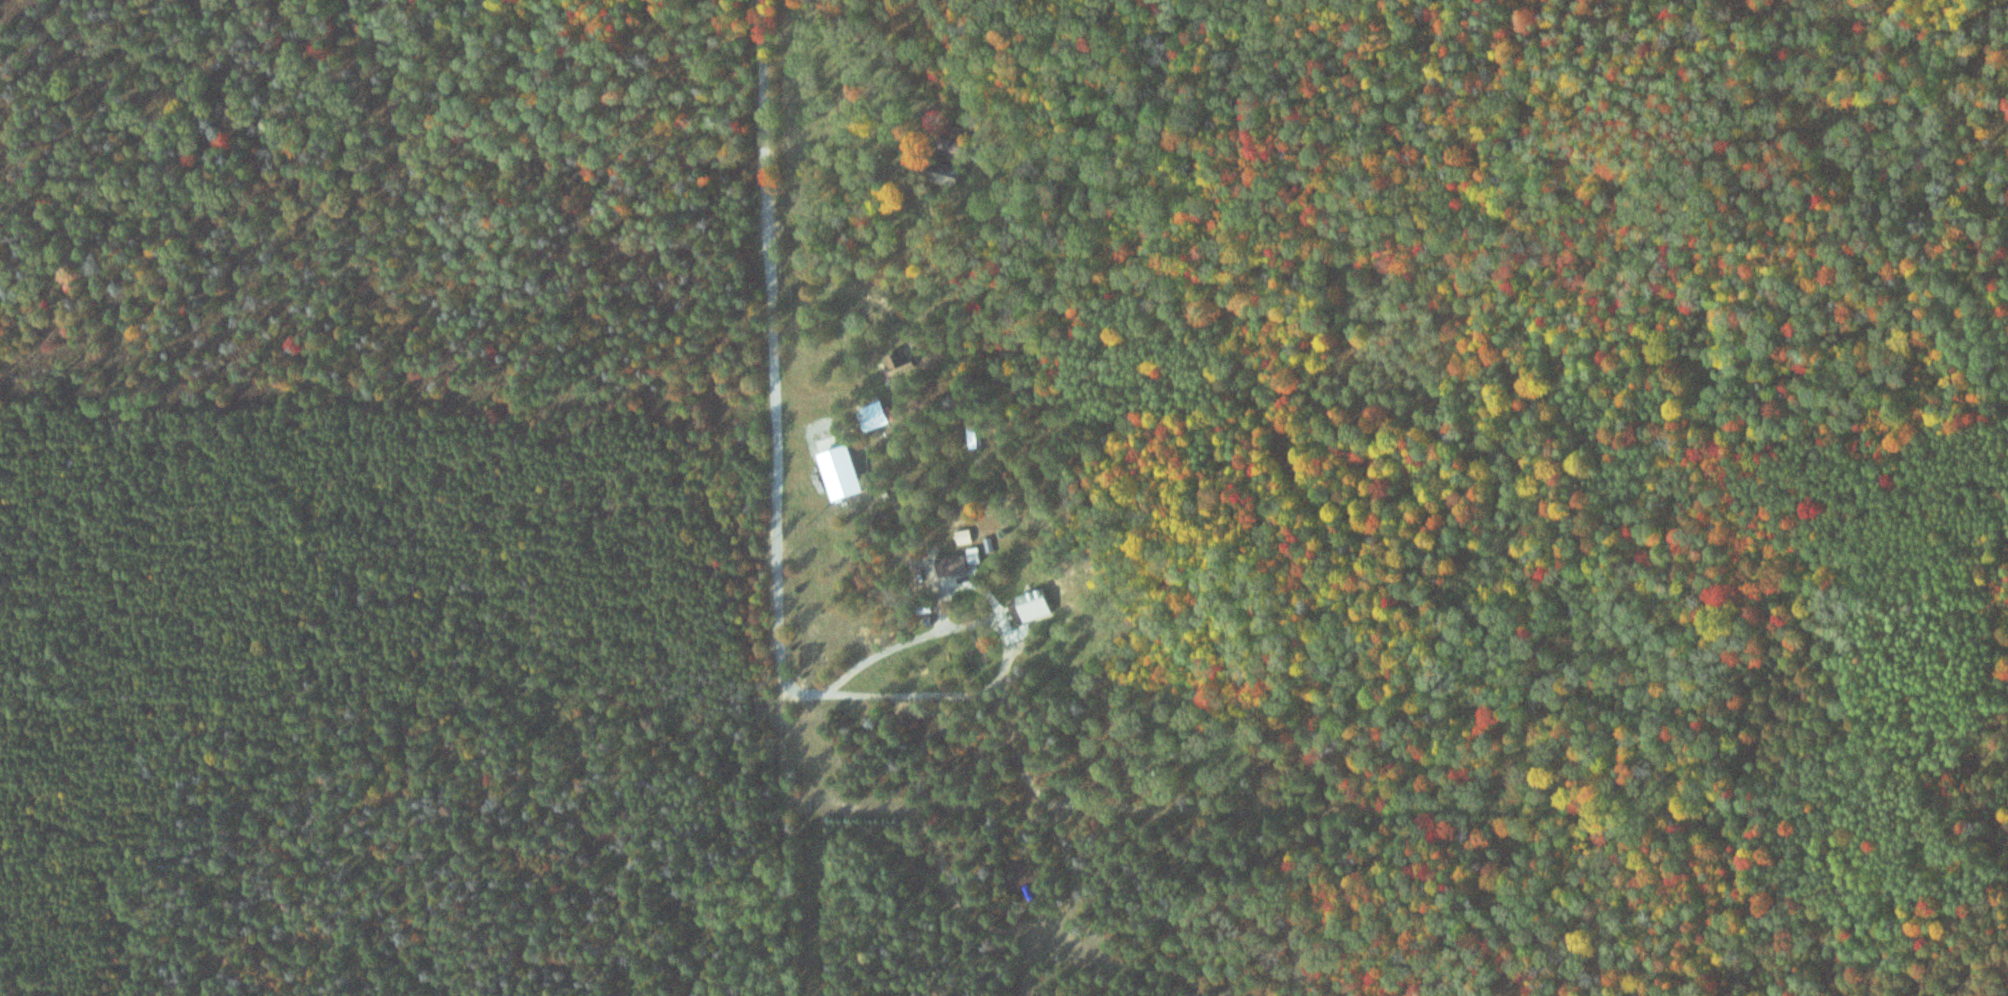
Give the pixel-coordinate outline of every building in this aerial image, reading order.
[(892,373),(900,367),(890,353),(882,359),(892,373)] [(887,426),(882,406),(854,413),(860,433),(887,426)] [(974,426),(964,427),(967,449),(977,448),(974,426)] [(964,555),(934,561),(937,578),(968,572),(964,555)] [(1023,622),(1050,614),(1043,588),(1015,597),(1023,622)]
